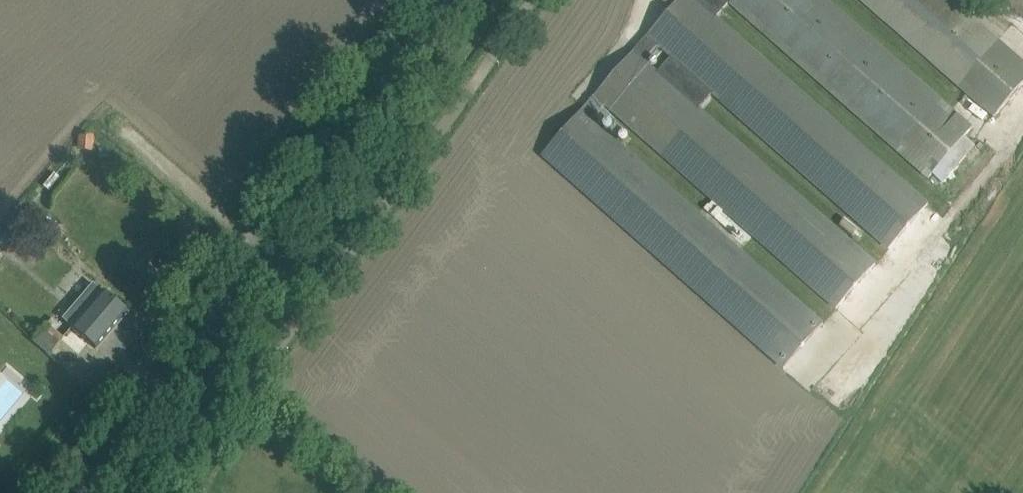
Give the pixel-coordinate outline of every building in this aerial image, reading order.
[(701,110),(714,95),(889,249),(928,204),(717,19),(730,4),(929,178),(972,128),(826,0),(661,0),(671,9),(542,156),(784,369),(823,324),(594,122),(607,107),(836,309),(876,264),(701,110)] [(995,117),(1022,85),(1022,62),(953,0),(862,0),(995,117)] [(77,136),(76,151),(88,152),(89,137),(77,136)] [(127,312),(112,299),(102,291),(71,327),(95,349),(127,312)]
